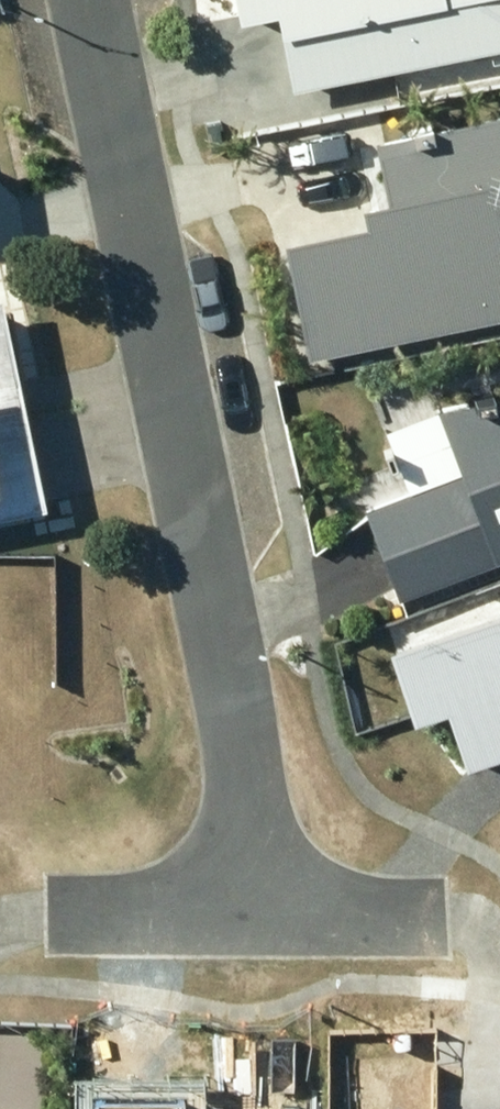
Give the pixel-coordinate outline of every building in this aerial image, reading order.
[(239,19),(277,12),(293,89),(499,46),(499,0),(235,0),(239,19)] [(289,246),(290,246),(309,346),(499,308),(499,185),(475,190),(459,126),(430,132),(429,126),(411,129),(412,136),(384,142),(402,234),(379,238),(377,228),(289,246)] [(0,294),(0,518),(45,508),(0,294)] [(365,510),(399,597),(499,557),(499,395),(442,406),(467,469),(365,510)] [(391,649),(415,724),(450,712),(467,766),(499,755),(499,614),(391,649)]
